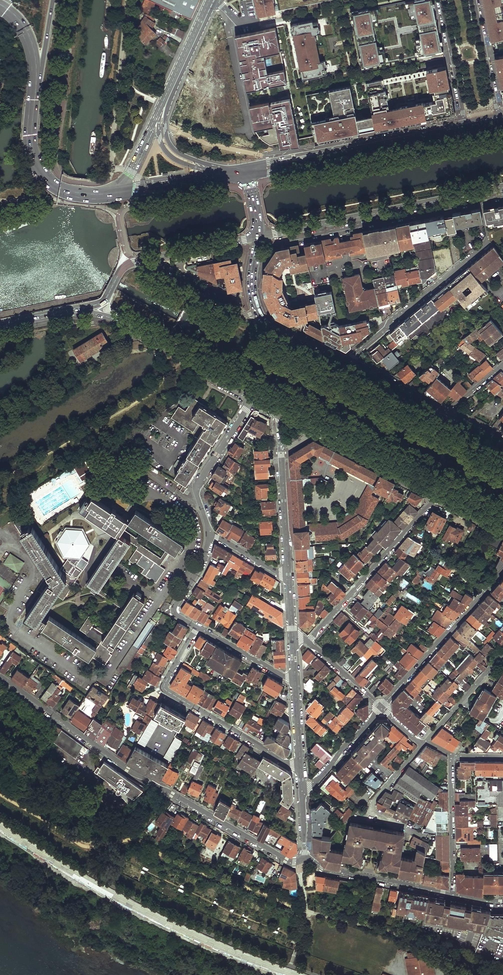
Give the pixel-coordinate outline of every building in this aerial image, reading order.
[(150,14),(155,3),(149,0),(145,0),(141,9),(150,14)] [(155,3),(163,6),(182,14),(192,19),(201,0),(149,0),(155,3)] [(257,14),(277,10),(328,0),(254,0),(257,14)] [(442,50),(441,44),(440,44),(439,41),(440,40),(438,29),(423,32),(420,21),(435,18),(433,6),(432,7),(431,3),(432,3),(432,0),(411,0),(408,1),(410,16),(416,15),(420,35),(415,36),(419,56),(435,52),(435,51),(442,50)] [(483,1),(486,13),(488,27),(497,25),(496,20),(497,19),(497,16),(502,15),(502,5),(495,7),(494,0),(486,0),(483,1)] [(410,16),(408,1),(375,7),(376,15),(372,16),(378,49),(383,48),(385,62),(419,56),(415,36),(420,35),(416,15),(410,16)] [(163,9),(163,10),(180,18),(182,14),(163,6),(162,9),(163,9)] [(368,9),(351,12),(362,67),(385,62),(383,48),(378,49),(372,16),(376,15),(375,7),(368,9)] [(147,14),(138,27),(142,31),(144,29),(146,32),(151,28),(149,25),(153,21),(152,20),(153,17),(147,14)] [(497,16),(497,19),(496,20),(497,25),(488,27),(490,33),(491,41),(502,39),(502,15),(497,16)] [(436,23),(435,18),(420,21),(423,32),(438,29),(436,23)] [(307,78),(327,74),(326,68),(325,68),(323,61),(320,61),(315,34),(321,33),(321,29),(319,29),(318,21),(313,22),(313,20),(293,24),(293,25),(292,25),(291,25),(291,26),(291,27),(291,30),(292,30),(295,43),(294,43),(295,48),(296,48),(297,54),(296,54),(297,59),(298,58),(302,78),(303,80),(308,79),(307,78)] [(138,35),(146,42),(156,33),(151,28),(146,32),(144,29),(142,31),(138,27),(138,34),(139,35),(138,35)] [(186,32),(175,27),(172,33),(183,38),(186,32)] [(286,82),(275,27),(235,36),(240,59),(241,62),(242,71),(243,71),(244,77),(246,90),(286,82)] [(494,57),(497,69),(498,76),(500,75),(502,87),(501,88),(502,95),(502,100),(502,55),(494,57)] [(447,74),(445,67),(426,70),(427,75),(428,80),(430,80),(432,90),(434,89),(435,92),(437,101),(434,101),(424,103),(423,102),(416,103),(416,105),(407,106),(407,105),(400,107),(400,108),(387,110),(386,107),(389,106),(387,97),(384,97),(384,94),(386,94),(385,90),(383,90),(382,84),(384,84),(383,79),(366,83),(372,116),(374,123),(375,130),(388,128),(416,122),(444,117),(455,115),(447,74)] [(426,70),(383,79),(384,84),(427,75),(426,70)] [(310,118),(315,142),(359,134),(358,126),(356,119),(354,108),(350,86),(329,90),(306,95),(310,118)] [(269,102),(250,106),(254,129),(267,126),(269,134),(259,136),(262,140),(266,142),(270,144),(279,143),(280,148),(299,145),(298,139),(290,98),(271,102),(271,104),(269,104),(269,102)] [(372,116),(356,119),(358,126),(374,123),(372,116)] [(493,221),(493,224),(502,222),(502,206),(498,207),(498,205),(497,205),(494,205),(494,206),(494,208),(488,209),(483,210),(486,223),(493,221)] [(480,208),(452,214),(453,216),(455,226),(469,223),(469,222),(482,219),(480,208)] [(440,231),(441,237),(447,235),(447,233),(444,218),(443,215),(425,219),(428,233),(440,231)] [(444,218),(447,233),(456,231),(455,226),(453,216),(444,218)] [(409,222),(414,244),(418,266),(421,279),(426,277),(426,280),(436,272),(433,258),(428,233),(425,219),(409,222)] [(400,246),(400,247),(414,244),(409,222),(396,225),(400,246)] [(396,225),(363,232),(367,251),(387,247),(387,248),(400,246),(396,225)] [(363,232),(354,234),(356,245),(358,253),(367,251),(363,232)] [(332,238),(321,241),(325,259),(325,260),(343,256),(342,251),(341,248),(356,245),(354,234),(347,235),(346,237),(346,240),(340,241),(340,238),(338,237),(335,238),(335,240),(332,240),(332,238)] [(321,241),(304,244),(306,254),(308,263),(325,259),(321,241)] [(280,249),(281,250),(279,250),(278,250),(276,252),(275,253),(273,256),(272,256),(270,259),(271,259),(269,263),(268,262),(266,265),(267,266),(266,267),(265,270),(264,279),(264,286),(264,288),(264,289),(265,294),(272,310),(273,310),(276,314),(292,323),(292,322),(295,323),(294,324),(301,328),(304,322),(305,325),(304,328),(304,329),(306,330),(324,340),(322,330),(309,324),(308,325),(306,324),(305,320),(306,317),(314,316),(319,315),(319,314),(317,304),(316,302),(300,305),(301,309),(298,310),(285,303),(286,302),(287,300),(281,286),(282,286),(283,276),(280,276),(278,275),(285,265),(289,264),(291,271),(309,267),(308,263),(306,254),(303,254),(301,255),(299,245),(291,247),(288,247),(288,248),(284,249),(284,248),(280,249)] [(358,253),(356,245),(341,248),(342,251),(348,249),(349,255),(358,253)] [(468,267),(480,282),(502,263),(502,258),(494,246),(468,267)] [(433,258),(436,272),(445,264),(444,256),(433,258)] [(233,261),(232,257),(214,261),(218,285),(230,290),(236,294),(238,293),(238,291),(239,290),(239,288),(244,287),(238,260),(233,261)] [(196,264),(187,266),(187,268),(200,275),(218,285),(214,261),(213,261),(213,260),(207,261),(207,263),(198,265),(196,264)] [(405,268),(408,284),(422,281),(421,279),(418,266),(405,268)] [(461,302),(468,310),(489,293),(480,282),(468,267),(453,280),(463,291),(457,297),(458,298),(459,297),(463,301),(461,302)] [(394,271),(395,274),(397,284),(402,283),(402,286),(408,285),(408,284),(405,268),(394,271)] [(378,303),(375,287),(368,289),(368,288),(364,289),(365,292),(360,293),(359,289),(362,288),(359,274),(344,277),(343,278),(344,280),(346,282),(346,284),(345,285),(346,289),(347,289),(347,290),(346,291),(347,295),(347,298),(350,300),(350,303),(348,303),(349,308),(351,309),(359,308),(363,307),(363,306),(364,305),(365,306),(370,305),(369,304),(372,303),(374,305),(378,303)] [(384,276),(390,303),(390,306),(395,305),(395,302),(400,301),(397,284),(395,274),(384,276)] [(378,303),(379,308),(385,307),(384,304),(390,303),(384,276),(373,279),(375,287),(378,303)] [(453,280),(446,285),(457,297),(463,291),(453,280)] [(454,294),(446,285),(431,298),(438,306),(454,294)] [(126,303),(139,310),(140,308),(146,312),(149,307),(130,297),(126,303)] [(431,298),(415,311),(422,320),(439,307),(438,306),(431,298)] [(407,318),(399,324),(402,328),(406,334),(422,320),(415,311),(407,318)] [(478,330),(488,343),(491,340),(492,341),(494,340),(495,340),(496,340),(497,339),(497,338),(497,337),(499,336),(499,335),(502,332),(491,319),(486,323),(486,324),(484,326),(483,325),(478,330)] [(476,327),(463,338),(465,341),(468,343),(477,336),(481,341),(483,340),(485,343),(485,345),(492,354),(495,351),(492,347),(489,344),(488,343),(478,330),(476,327)] [(402,334),(398,337),(392,330),(389,332),(394,338),(395,340),(399,344),(408,336),(406,334),(402,328),(399,330),(402,334)] [(102,332),(74,349),(80,360),(109,343),(102,332)] [(389,332),(385,336),(390,341),(394,338),(389,332)] [(463,338),(457,343),(461,348),(470,354),(475,347),(468,343),(465,341),(463,338)] [(379,343),(369,352),(377,362),(381,359),(394,347),(399,344),(395,340),(387,346),(388,348),(385,350),(379,343)] [(394,347),(381,359),(380,361),(386,368),(389,368),(402,356),(401,355),(397,359),(396,357),(393,354),(391,352),(396,348),(394,347)] [(475,347),(470,354),(480,361),(485,355),(486,354),(475,347)] [(441,356),(436,361),(439,365),(444,360),(441,356)] [(486,361),(479,367),(485,373),(491,369),(494,367),(492,364),(493,362),(489,358),(485,360),(486,361)] [(447,364),(456,370),(458,368),(449,361),(447,364)] [(407,364),(398,372),(405,381),(415,373),(407,364)] [(437,368),(431,364),(419,374),(424,379),(426,378),(431,382),(436,376),(439,372),(436,369),(437,368)] [(479,366),(468,374),(475,382),(480,378),(485,373),(479,367),(479,366)] [(501,372),(496,376),(492,380),(502,386),(502,373),(501,372)] [(451,389),(436,376),(431,382),(423,391),(441,400),(448,393),(451,389)] [(416,377),(408,383),(413,386),(419,381),(416,377)] [(48,378),(42,383),(45,386),(50,381),(48,378)] [(448,393),(457,400),(467,391),(466,391),(459,383),(461,380),(460,379),(451,389),(448,393)] [(502,386),(492,380),(489,382),(486,384),(494,394),(496,392),(502,386)] [(183,462),(180,469),(179,470),(190,477),(200,462),(199,461),(212,441),(213,442),(227,421),(216,414),(207,408),(208,406),(202,402),(195,398),(187,410),(180,406),(173,417),(194,431),(200,421),(202,422),(202,423),(206,426),(207,425),(209,426),(207,429),(206,428),(199,439),(197,437),(192,445),(194,446),(183,462)] [(238,436),(243,439),(249,430),(255,418),(257,415),(258,415),(260,413),(259,412),(257,411),(256,411),(255,411),(254,411),(253,411),(253,412),(243,427),(238,436)] [(255,418),(249,430),(260,436),(263,432),(268,425),(255,418)] [(228,451),(237,457),(243,447),(234,441),(230,448),(228,451)] [(295,536),(295,547),(309,546),(309,531),(305,531),(304,524),(302,485),(320,484),(320,478),(308,479),(307,474),(303,474),(302,460),(314,452),(370,482),(377,485),(375,488),(388,495),(392,487),(394,483),(385,478),(314,441),(302,449),(290,456),(295,536)] [(255,450),(256,465),(268,464),(270,464),(270,458),(268,458),(268,450),(266,450),(260,450),(255,450)] [(231,454),(223,465),(234,473),(238,468),(240,465),(242,461),(231,454)] [(83,458),(67,468),(71,475),(75,472),(81,481),(87,477),(84,473),(90,469),(83,458)] [(180,469),(183,462),(179,459),(174,465),(180,469)] [(255,465),(256,478),(268,477),(268,464),(256,465),(255,465)] [(160,469),(151,465),(149,468),(157,473),(160,469)] [(215,471),(212,476),(222,482),(226,477),(223,476),(226,471),(218,466),(215,471)] [(177,473),(175,476),(186,483),(188,481),(190,477),(179,470),(177,473)] [(212,481),(209,486),(220,493),(222,490),(225,491),(226,492),(229,488),(228,487),(223,484),(217,480),(215,483),(212,481)] [(304,524),(305,531),(309,531),(316,530),(327,529),(327,528),(339,527),(357,515),(363,505),(365,505),(371,495),(375,488),(377,485),(370,482),(354,509),(335,522),(304,524)] [(261,496),(262,500),(267,500),(267,489),(268,489),(268,484),(257,484),(257,496),(261,496)] [(388,495),(385,499),(388,501),(388,499),(392,499),(396,501),(397,498),(400,500),(403,494),(396,491),(397,489),(392,487),(388,495)] [(417,494),(411,491),(407,497),(411,500),(408,503),(410,504),(413,507),(422,497),(417,494)] [(316,530),(316,539),(342,537),(365,522),(378,499),(371,495),(365,505),(363,505),(357,515),(339,527),(327,528),(327,529),(316,530)] [(118,522),(112,518),(115,512),(116,511),(113,508),(112,510),(93,497),(88,503),(85,501),(80,509),(112,531),(118,522)] [(220,497),(213,508),(225,514),(228,509),(230,510),(233,506),(220,497)] [(260,506),(261,514),(276,513),(276,507),(275,501),(262,501),(262,502),(259,502),(259,506),(260,506)] [(405,510),(413,517),(416,514),(418,511),(413,507),(410,504),(405,510)] [(405,510),(399,516),(407,523),(410,520),(413,517),(405,510)] [(128,521),(141,530),(145,532),(175,553),(183,542),(136,511),(128,521)] [(433,511),(426,524),(429,524),(427,526),(432,529),(439,514),(433,511)] [(118,522),(122,517),(115,512),(112,518),(118,522)] [(439,514),(432,529),(436,531),(437,529),(440,531),(446,517),(439,514)] [(67,579),(60,569),(32,528),(30,529),(22,516),(12,522),(50,579),(25,616),(36,624),(56,595),(67,579)] [(399,516),(394,522),(401,528),(402,529),(405,526),(407,523),(399,516)] [(119,536),(128,521),(122,517),(112,531),(119,536)] [(375,537),(367,546),(374,552),(374,553),(382,544),(385,546),(387,544),(388,545),(394,538),(393,537),(401,528),(394,522),(389,518),(378,531),(377,530),(372,535),(375,537)] [(217,530),(226,536),(232,525),(223,519),(217,530)] [(260,530),(260,533),(271,532),(272,531),(272,521),(260,521),(261,530),(260,530)] [(226,536),(230,538),(232,536),(238,540),(243,530),(234,524),(235,523),(233,522),(232,525),(226,536)] [(450,524),(443,537),(448,540),(449,538),(452,540),(453,539),(458,542),(464,530),(458,527),(457,528),(455,527),(455,526),(450,524)] [(68,558),(81,558),(91,544),(88,540),(89,540),(86,532),(84,532),(83,529),(78,528),(79,527),(70,527),(70,528),(66,528),(63,532),(61,531),(58,537),(59,538),(56,542),(63,558),(68,558)] [(145,532),(141,530),(136,538),(124,529),(120,535),(131,542),(138,547),(129,560),(136,565),(137,563),(144,568),(141,572),(156,582),(165,569),(157,563),(160,558),(138,542),(145,532)] [(247,529),(238,543),(245,547),(246,545),(249,548),(255,538),(249,534),(251,532),(247,529)] [(487,542),(497,548),(493,553),(502,557),(496,567),(498,569),(502,564),(502,539),(492,533),(487,542)] [(99,590),(131,542),(120,535),(120,534),(88,582),(99,590)] [(405,541),(399,547),(408,552),(414,555),(421,543),(409,536),(405,541)] [(266,549),(266,558),(276,558),(275,548),(273,548),(273,543),(268,543),(268,549),(266,549)] [(215,544),(212,555),(217,556),(218,552),(229,559),(232,554),(224,549),(215,544)] [(312,558),(312,546),(309,546),(295,547),(296,552),(296,559),(311,558),(312,558)] [(360,550),(356,554),(364,562),(365,563),(374,552),(367,546),(366,546),(361,551),(360,550)] [(397,550),(395,552),(400,555),(401,553),(405,556),(408,552),(399,547),(397,550)] [(3,562),(18,571),(25,561),(10,552),(3,562)] [(354,552),(345,563),(355,572),(359,568),(357,567),(362,561),(363,562),(364,562),(356,554),(354,552)] [(223,570),(222,571),(225,573),(228,569),(229,570),(232,565),(236,568),(236,569),(237,570),(243,560),(238,557),(232,554),(229,559),(225,566),(223,570)] [(67,579),(56,595),(63,599),(72,586),(71,586),(82,570),(76,565),(81,558),(68,558),(60,569),(67,579)] [(308,571),(312,571),(311,558),(296,559),(296,565),(297,571),(308,571)] [(401,558),(393,567),(397,571),(401,574),(411,563),(407,561),(405,560),(401,558)] [(237,570),(234,575),(237,577),(240,572),(238,571),(239,571),(242,572),(245,569),(251,572),(254,567),(248,564),(243,560),(237,570)] [(437,567),(436,569),(441,572),(447,576),(454,565),(447,561),(446,563),(444,565),(440,562),(437,567)] [(212,562),(210,564),(219,568),(223,570),(225,566),(219,562),(217,565),(212,562)] [(344,562),(339,569),(348,578),(351,575),(353,576),(356,572),(355,572),(345,563),(344,562)] [(389,581),(397,571),(393,567),(386,562),(382,566),(377,572),(389,581)] [(208,569),(202,579),(210,584),(213,586),(215,583),(212,581),(219,568),(210,564),(209,566),(211,567),(209,569),(208,569)] [(421,570),(418,574),(420,576),(428,567),(426,565),(425,566),(421,570)] [(432,566),(425,579),(426,579),(434,583),(441,572),(436,569),(432,566)] [(255,569),(250,578),(253,579),(254,578),(259,581),(264,573),(260,570),(259,571),(255,569)] [(301,581),(301,584),(309,583),(317,583),(317,578),(308,578),(308,571),(297,571),(297,576),(297,581),(301,581)] [(372,578),(385,588),(390,582),(389,581),(377,572),(375,575),(372,578)] [(264,573),(259,581),(266,585),(264,588),(268,591),(272,586),(275,587),(279,582),(271,577),(264,573)] [(418,574),(411,581),(413,582),(417,585),(420,581),(419,580),(421,576),(420,576),(418,574)] [(369,581),(366,585),(369,588),(378,596),(385,588),(372,578),(369,581)] [(197,586),(219,599),(224,592),(222,591),(220,595),(207,587),(210,584),(202,579),(199,583),(197,586)] [(323,583),(340,598),(345,592),(338,585),(337,586),(335,583),(332,587),(324,580),(323,583)] [(411,582),(404,589),(406,590),(413,582),(411,581),(411,582)] [(499,599),(502,594),(502,586),(499,582),(495,587),(490,592),(499,599)] [(298,588),(298,594),(309,593),(309,583),(301,584),(297,584),(298,588)] [(328,597),(335,603),(340,598),(323,583),(321,589),(327,592),(330,595),(328,597)] [(195,589),(193,593),(200,597),(201,597),(204,593),(218,602),(219,599),(197,586),(195,589)] [(365,598),(360,603),(367,609),(378,596),(369,588),(363,596),(365,598)] [(235,589),(231,596),(235,599),(236,598),(239,592),(235,589)] [(402,592),(397,598),(399,599),(406,590),(404,589),(402,592)] [(453,592),(451,594),(455,596),(467,604),(471,600),(462,595),(461,595),(456,592),(455,593),(453,592)] [(134,593),(106,634),(102,639),(113,647),(145,600),(134,593)] [(185,612),(189,614),(194,605),(198,599),(200,597),(193,593),(190,596),(195,599),(191,604),(187,601),(181,609),(185,612)] [(253,593),(246,604),(283,627),(282,618),(282,612),(253,593)] [(480,603),(490,612),(496,606),(499,609),(502,606),(489,594),(485,598),(480,603)] [(298,601),(299,608),(305,608),(305,601),(318,600),(319,597),(319,595),(312,595),(298,596),(298,601)] [(455,596),(449,606),(460,612),(463,608),(467,604),(455,596)] [(192,616),(196,618),(207,601),(201,597),(200,597),(198,599),(203,602),(199,608),(194,605),(189,614),(192,616)] [(235,599),(232,603),(241,608),(243,604),(235,599)] [(207,601),(196,618),(200,621),(204,623),(208,617),(210,614),(204,611),(209,605),(214,608),(215,606),(207,601)] [(358,601),(350,611),(354,614),(354,615),(359,620),(367,611),(368,609),(367,609),(360,603),(358,601)] [(443,605),(440,611),(453,619),(457,615),(460,612),(449,606),(448,605),(446,603),(444,602),(442,605),(443,605)] [(476,608),(472,613),(482,622),(488,626),(489,624),(486,620),(490,616),(494,619),(496,617),(490,612),(480,603),(476,608)] [(220,604),(213,615),(216,618),(217,617),(218,618),(221,620),(227,610),(228,609),(225,607),(224,609),(223,608),(224,606),(220,604)] [(400,605),(393,615),(402,621),(404,622),(411,612),(400,605)] [(384,612),(380,609),(375,615),(379,618),(380,616),(383,613),(384,612)] [(227,610),(221,620),(224,622),(224,623),(228,626),(236,614),(232,612),(231,613),(227,610)] [(299,615),(301,626),(310,625),(320,614),(319,613),(314,610),(299,610),(299,615)] [(380,616),(379,618),(389,626),(396,631),(402,621),(393,615),(387,610),(385,612),(385,613),(388,615),(385,620),(382,617),(380,616)] [(439,618),(437,622),(446,628),(450,624),(453,619),(440,611),(438,610),(436,612),(442,615),(440,618),(439,618)] [(342,612),(334,620),(340,625),(346,618),(348,616),(342,612)] [(157,622),(162,625),(164,622),(165,622),(169,616),(163,613),(157,622)] [(466,619),(476,628),(482,622),(472,613),(469,616),(466,619)] [(371,618),(370,618),(373,620),(371,624),(374,627),(377,624),(383,629),(383,628),(385,629),(389,626),(379,618),(375,615),(374,614),(371,618)] [(102,639),(106,634),(93,625),(96,621),(88,615),(80,629),(100,643),(96,648),(91,654),(105,663),(112,653),(110,651),(113,647),(102,639)] [(91,654),(96,648),(50,616),(42,627),(89,659),(91,654)] [(457,629),(468,638),(476,628),(466,619),(462,624),(457,629)] [(229,630),(228,631),(239,638),(244,630),(246,627),(235,620),(229,630)] [(140,647),(152,623),(147,621),(134,644),(140,647)] [(435,621),(427,630),(438,637),(442,632),(446,628),(437,622),(435,621)] [(173,632),(173,633),(181,638),(187,627),(179,622),(173,632)] [(349,623),(340,634),(350,643),(359,632),(349,623)] [(385,629),(383,632),(385,634),(391,638),(396,631),(389,626),(385,629)] [(377,634),(379,636),(383,632),(385,629),(383,628),(383,629),(377,634)] [(450,637),(457,642),(460,639),(469,645),(469,644),(477,651),(473,656),(474,658),(475,657),(481,650),(468,638),(457,629),(454,633),(450,637)] [(502,645),(502,632),(500,629),(496,633),(493,636),(502,645)] [(170,630),(163,641),(169,644),(169,645),(173,647),(174,647),(177,642),(178,643),(181,638),(173,633),(173,632),(170,630)] [(236,642),(248,649),(252,642),(255,637),(244,630),(239,638),(236,642)] [(493,631),(487,637),(490,640),(493,636),(496,633),(493,631)] [(372,632),(369,635),(371,637),(375,640),(377,638),(379,636),(377,634),(374,632),(373,633),(372,632)] [(143,643),(148,646),(151,643),(152,643),(155,638),(153,636),(154,635),(150,633),(143,643)] [(255,643),(250,651),(251,651),(255,654),(262,642),(264,639),(263,638),(263,637),(257,634),(255,637),(252,642),(255,643)] [(0,654),(6,646),(4,643),(5,642),(3,641),(3,642),(0,640),(2,638),(11,645),(9,647),(13,650),(15,648),(17,645),(2,635),(0,638),(0,654)] [(198,639),(195,644),(202,648),(207,639),(201,635),(198,639)] [(359,640),(351,649),(354,652),(357,649),(363,655),(369,648),(375,640),(371,637),(364,644),(359,640)] [(438,651),(446,659),(459,644),(457,642),(450,637),(444,644),(438,651)] [(202,648),(200,650),(209,656),(216,644),(212,642),(207,639),(202,648)] [(272,640),(272,650),(285,650),(284,645),(284,641),(280,641),(280,643),(278,643),(278,641),(276,642),(276,640),(272,640)] [(375,640),(369,648),(375,654),(381,647),(382,646),(375,640)] [(399,640),(397,642),(403,647),(407,650),(409,647),(399,640)] [(255,654),(260,656),(262,653),(263,653),(265,649),(264,648),(266,645),(263,643),(263,642),(262,642),(255,654)] [(138,651),(143,654),(148,646),(143,643),(139,649),(138,651)] [(475,657),(487,668),(489,665),(482,659),(485,656),(485,657),(493,648),(488,643),(481,650),(475,657)] [(209,656),(208,658),(212,661),(211,662),(233,675),(236,670),(242,660),(229,652),(216,644),(209,656)] [(409,651),(418,659),(421,655),(424,652),(418,647),(414,644),(409,651)] [(421,644),(418,647),(424,652),(428,648),(421,644)] [(17,645),(15,648),(26,657),(28,654),(17,645)] [(133,645),(117,670),(123,674),(129,664),(132,659),(138,651),(139,649),(133,645)] [(169,645),(163,655),(168,658),(171,660),(174,655),(177,649),(174,647),(173,647),(169,645)] [(383,649),(378,655),(380,657),(380,656),(383,654),(386,650),(382,646),(381,647),(383,649)] [(399,662),(409,670),(414,664),(418,659),(409,651),(407,650),(403,647),(401,650),(406,654),(399,662)] [(303,656),(303,669),(305,669),(305,665),(308,663),(309,663),(310,662),(315,655),(309,649),(303,656)] [(274,661),(274,665),(285,671),(286,670),(285,659),(285,650),(272,650),(273,661),(274,661)] [(13,651),(0,669),(4,672),(13,660),(17,663),(21,657),(13,651)] [(132,659),(134,660),(138,663),(143,654),(138,651),(132,659)] [(438,669),(439,670),(440,668),(438,667),(445,660),(446,661),(447,660),(446,659),(438,651),(433,656),(429,661),(438,669)] [(158,658),(155,662),(163,667),(168,658),(163,655),(162,655),(158,652),(155,656),(158,658)] [(26,657),(25,659),(36,666),(35,668),(34,667),(30,673),(32,674),(33,672),(40,663),(28,654),(26,657)] [(470,654),(457,669),(461,672),(464,669),(474,658),(473,656),(470,654)] [(317,657),(312,663),(320,670),(325,664),(317,657)] [(343,657),(338,663),(342,666),(347,660),(343,657)] [(469,673),(477,679),(480,675),(474,668),(478,663),(480,665),(478,667),(484,671),(487,668),(475,657),(474,658),(464,669),(469,673)] [(359,682),(364,686),(368,680),(364,677),(376,662),(372,659),(361,671),(355,678),(359,682)] [(388,659),(386,661),(392,667),(395,664),(392,662),(388,659)] [(396,663),(395,664),(405,674),(409,670),(399,662),(398,660),(396,663)] [(149,669),(149,670),(158,675),(163,668),(163,667),(155,662),(154,661),(149,669)] [(425,665),(421,669),(431,678),(436,682),(437,681),(431,676),(438,669),(429,661),(425,665)] [(182,666),(190,671),(192,668),(184,663),(182,666)] [(315,676),(320,681),(330,668),(325,664),(320,670),(319,670),(315,676)] [(181,693),(186,696),(192,686),(186,683),(192,673),(190,671),(182,666),(170,686),(181,693)] [(253,667),(248,675),(256,681),(262,672),(257,669),(253,667)] [(358,668),(352,675),(355,678),(361,671),(358,668)] [(144,675),(142,678),(148,681),(156,686),(161,677),(158,675),(149,670),(149,669),(147,669),(144,675)] [(417,674),(413,679),(422,687),(429,693),(430,691),(428,689),(430,687),(427,683),(431,678),(421,669),(417,674)] [(453,682),(454,680),(461,672),(457,669),(449,678),(453,682)] [(454,680),(457,683),(460,679),(462,680),(469,673),(464,669),(461,672),(454,680)] [(199,675),(198,676),(208,682),(211,677),(201,670),(199,672),(198,675),(199,675)] [(233,675),(231,679),(241,685),(247,674),(243,672),(242,674),(236,670),(233,675)] [(12,677),(16,680),(20,673),(16,671),(12,677)] [(32,674),(23,686),(29,690),(35,695),(40,688),(37,686),(36,687),(35,686),(38,683),(31,678),(33,675),(32,674)] [(132,688),(133,685),(142,690),(148,681),(142,678),(135,674),(128,686),(132,688)] [(338,675),(333,681),(336,683),(337,682),(341,678),(338,675)] [(268,676),(262,686),(276,695),(279,690),(280,690),(283,685),(276,681),(268,676)] [(211,677),(208,682),(215,686),(219,681),(211,677)] [(386,678),(378,687),(387,694),(391,690),(394,686),(386,678)] [(440,686),(441,687),(445,690),(453,682),(449,678),(448,678),(440,686)] [(304,682),(305,688),(310,693),(313,689),(312,689),(316,684),(310,679),(306,683),(304,682)] [(409,684),(404,689),(414,697),(420,702),(422,699),(412,690),(415,688),(419,691),(422,687),(413,679),(409,684)] [(364,686),(367,688),(372,682),(369,680),(368,680),(364,686)] [(445,690),(449,694),(458,684),(457,683),(454,680),(453,682),(445,690)] [(491,691),(497,695),(502,698),(502,684),(498,680),(491,691)] [(53,681),(42,696),(47,700),(57,686),(58,685),(53,681)] [(326,682),(324,684),(329,688),(331,690),(333,687),(326,682)] [(333,687),(331,690),(337,695),(341,699),(347,704),(358,693),(352,688),(345,695),(343,693),(341,695),(336,690),(337,688),(340,685),(337,682),(336,683),(333,687)] [(190,698),(197,702),(204,689),(194,683),(192,686),(186,696),(190,698)] [(374,684),(369,691),(372,694),(378,687),(374,684)] [(35,695),(38,697),(45,687),(42,685),(40,688),(35,695)] [(94,685),(86,696),(101,706),(108,695),(94,685)] [(57,686),(47,700),(53,705),(61,695),(58,692),(60,689),(57,686)] [(441,687),(433,696),(437,700),(437,699),(445,690),(441,687)] [(329,688),(327,690),(335,697),(337,695),(331,690),(329,688)] [(475,704),(471,712),(481,718),(482,719),(497,695),(491,691),(485,688),(479,697),(478,696),(474,704),(475,704)] [(204,706),(211,710),(218,698),(204,689),(197,702),(204,706)] [(239,689),(237,691),(240,693),(245,696),(247,697),(248,695),(239,689)] [(399,694),(393,701),(393,712),(409,726),(417,733),(426,723),(420,718),(421,717),(417,714),(416,714),(407,707),(408,706),(407,705),(414,697),(404,689),(399,694)] [(437,699),(442,703),(447,707),(449,704),(447,702),(447,700),(448,698),(448,695),(449,694),(445,690),(437,699)] [(262,691),(257,703),(258,704),(259,704),(265,693),(262,691)] [(82,692),(78,697),(83,701),(86,696),(82,692)] [(237,699),(229,711),(238,717),(245,707),(240,703),(245,696),(240,693),(237,699)] [(259,704),(262,706),(264,702),(263,702),(265,698),(266,698),(267,697),(270,698),(271,697),(265,693),(259,704)] [(347,704),(351,708),(354,710),(355,708),(357,707),(363,704),(359,700),(362,696),(358,693),(347,704)] [(80,705),(70,720),(77,725),(84,730),(93,718),(101,706),(86,696),(83,701),(80,705)] [(452,696),(449,700),(454,704),(458,701),(455,698),(453,697),(452,696)] [(130,705),(128,707),(129,708),(130,711),(133,710),(137,713),(139,710),(144,714),(146,710),(154,715),(155,713),(161,704),(151,698),(147,705),(144,703),(144,702),(140,699),(139,700),(134,697),(129,705),(130,705)] [(248,697),(246,700),(255,706),(257,703),(248,697)] [(316,698),(306,710),(310,714),(315,718),(322,711),(323,712),(324,710),(322,708),(324,705),(316,698)] [(69,714),(66,718),(70,720),(80,705),(75,702),(76,701),(75,700),(74,701),(70,699),(62,709),(69,714)] [(231,702),(227,699),(225,702),(224,702),(224,703),(218,700),(213,709),(223,715),(231,702)] [(427,710),(434,716),(441,708),(439,707),(442,703),(437,699),(437,700),(427,710)] [(276,700),(271,710),(280,715),(285,705),(276,700)] [(359,709),(356,712),(364,719),(369,713),(369,702),(363,704),(358,707),(359,709)] [(161,704),(155,713),(160,717),(160,718),(175,727),(176,726),(179,727),(180,726),(181,725),(183,722),(185,717),(161,703),(161,704)] [(347,704),(337,715),(345,723),(354,712),(350,709),(351,708),(347,704)] [(330,710),(319,722),(323,725),(324,723),(326,720),(328,721),(334,714),(330,711),(330,710)] [(420,718),(426,723),(430,719),(431,720),(435,717),(434,716),(427,710),(421,717),(420,718)] [(185,717),(183,722),(193,728),(200,718),(194,715),(189,711),(185,717)] [(242,729),(247,732),(249,727),(253,730),(254,728),(258,730),(264,720),(261,718),(259,719),(257,723),(251,719),(252,717),(253,716),(254,714),(251,713),(245,723),(242,729)] [(311,716),(307,721),(321,733),(326,727),(323,725),(319,722),(315,718),(310,714),(309,715),(311,716)] [(280,717),(279,716),(274,724),(281,729),(276,738),(268,734),(264,742),(286,755),(291,747),(288,745),(290,741),(290,733),(287,731),(289,727),(289,723),(287,722),(287,721),(281,717),(280,717)] [(336,716),(328,724),(336,732),(340,727),(339,726),(341,724),(343,725),(344,723),(336,716)] [(89,734),(94,737),(100,727),(102,724),(93,718),(84,730),(89,734)] [(481,718),(474,728),(482,734),(486,729),(490,723),(482,719),(481,718)] [(137,719),(132,727),(140,733),(142,729),(144,730),(145,728),(144,727),(145,724),(137,719)] [(150,722),(138,742),(145,746),(158,723),(151,719),(150,722)] [(203,720),(197,730),(204,734),(207,730),(210,732),(214,726),(208,723),(203,720)] [(354,745),(349,751),(353,754),(363,763),(365,765),(385,742),(381,738),(388,731),(393,725),(391,723),(389,726),(387,724),(389,721),(387,720),(376,720),(364,734),(357,743),(359,745),(357,747),(354,745)] [(55,725),(41,746),(47,749),(53,740),(61,729),(58,727),(55,725)] [(393,725),(388,731),(390,733),(388,736),(394,741),(394,742),(393,743),(390,746),(393,748),(396,745),(399,741),(404,735),(399,730),(393,725)] [(104,729),(100,727),(94,737),(98,740),(104,729)] [(124,735),(125,733),(116,727),(107,742),(106,742),(105,745),(108,747),(110,744),(117,748),(118,746),(120,747),(123,743),(127,737),(124,735)] [(216,728),(209,740),(212,741),(213,739),(219,743),(221,740),(222,741),(225,735),(224,734),(225,733),(221,731),(216,728)] [(445,747),(456,753),(461,747),(457,744),(458,742),(452,737),(453,735),(442,728),(431,740),(445,747)] [(83,745),(61,729),(53,740),(76,756),(80,750),(83,745)] [(109,732),(104,729),(98,740),(101,743),(105,745),(106,742),(109,738),(106,736),(109,732)] [(482,734),(475,744),(485,751),(490,743),(485,739),(490,731),(486,729),(482,734)] [(502,750),(502,736),(500,734),(499,735),(496,740),(493,744),(497,747),(502,750)] [(404,735),(399,741),(411,749),(413,751),(416,748),(416,745),(412,742),(410,745),(406,741),(408,738),(404,735)] [(223,743),(220,747),(225,749),(227,746),(237,752),(242,743),(235,739),(229,736),(224,744),(223,743)] [(176,737),(164,757),(171,761),(183,741),(176,737)] [(399,741),(396,745),(399,749),(400,750),(401,748),(408,753),(411,749),(399,741)] [(317,742),(311,749),(312,750),(312,749),(316,752),(316,751),(322,756),(316,763),(319,766),(327,758),(329,759),(332,756),(325,750),(317,742)] [(120,747),(117,754),(122,757),(126,761),(133,749),(123,743),(120,747)] [(248,747),(242,743),(237,752),(235,754),(242,759),(239,764),(254,772),(258,764),(260,761),(246,753),(249,748),(248,747)] [(325,750),(332,756),(336,751),(329,745),(325,750)] [(393,748),(381,761),(385,764),(386,762),(391,757),(392,758),(395,755),(396,756),(393,759),(398,764),(402,758),(396,753),(399,749),(396,745),(393,748)] [(133,749),(126,761),(143,770),(160,780),(161,777),(168,765),(135,746),(133,749)] [(409,766),(414,770),(418,765),(417,763),(422,757),(429,762),(431,763),(437,751),(432,748),(426,746),(409,766)] [(192,750),(187,760),(191,762),(194,756),(200,759),(202,755),(193,750),(192,750)] [(397,781),(393,788),(395,789),(397,790),(417,802),(422,792),(433,799),(439,787),(428,780),(435,768),(434,767),(439,759),(442,754),(437,751),(431,763),(424,773),(423,776),(414,770),(409,766),(401,777),(397,781)] [(353,754),(337,773),(347,781),(363,763),(353,754)] [(260,761),(258,764),(282,779),(284,795),(280,801),(284,804),(289,806),(293,798),(293,784),(292,774),(284,769),(263,756),(260,761)] [(127,777),(104,760),(97,769),(98,770),(97,772),(106,779),(128,803),(146,787),(132,779),(128,776),(127,777)] [(475,768),(475,761),(468,761),(462,761),(462,766),(459,766),(459,777),(470,777),(470,768),(475,768)] [(476,803),(490,803),(490,804),(491,804),(496,804),(497,803),(497,804),(502,804),(502,761),(499,761),(475,761),(475,768),(475,774),(497,775),(497,779),(475,780),(476,796),(476,799),(476,803)] [(168,765),(161,777),(163,778),(162,779),(167,782),(167,781),(172,784),(178,774),(171,768),(173,764),(170,762),(168,765)] [(422,772),(424,773),(431,763),(429,762),(428,764),(426,763),(425,765),(426,766),(422,772)] [(196,774),(194,778),(197,780),(202,772),(198,770),(196,774)] [(372,771),(363,781),(379,788),(384,782),(372,771)] [(329,777),(324,783),(327,786),(327,787),(338,798),(339,798),(339,797),(340,799),(344,799),(348,794),(349,796),(356,789),(348,782),(343,788),(337,783),(338,781),(337,780),(338,779),(333,774),(332,776),(329,777)] [(59,776),(58,780),(67,785),(68,781),(59,776)] [(188,787),(187,789),(188,790),(197,794),(202,785),(197,782),(198,781),(196,780),(195,782),(192,780),(188,787)] [(14,783),(10,789),(20,795),(23,788),(14,783)] [(184,785),(180,792),(186,795),(188,790),(187,789),(188,787),(184,785)] [(220,790),(209,785),(207,789),(209,790),(204,799),(214,803),(220,790)] [(439,791),(439,804),(448,810),(447,802),(447,786),(442,786),(440,791),(439,791)] [(377,804),(377,807),(387,812),(402,819),(407,821),(409,817),(417,802),(397,790),(394,796),(392,795),(386,792),(383,795),(384,796),(382,800),(380,799),(377,804)] [(417,802),(409,817),(426,826),(428,821),(429,818),(434,809),(436,806),(437,802),(433,799),(422,792),(417,802)] [(348,798),(334,813),(344,822),(355,811),(350,807),(353,803),(348,798)] [(456,814),(467,814),(467,805),(476,805),(476,803),(476,799),(460,800),(460,804),(455,804),(456,808),(456,814)] [(220,800),(214,811),(219,814),(225,817),(230,805),(220,800)] [(225,817),(229,820),(232,814),(239,818),(242,811),(238,809),(238,810),(235,808),(237,805),(232,802),(230,805),(225,817)] [(316,835),(322,836),(323,828),(323,824),(326,824),(326,819),(327,819),(327,815),(331,810),(322,802),(317,808),(316,807),(312,807),(312,819),(313,834),(316,835)] [(436,844),(434,858),(436,858),(440,859),(449,861),(448,834),(448,810),(439,804),(437,802),(436,806),(436,810),(434,809),(429,818),(434,818),(434,822),(436,821),(436,844)] [(284,804),(278,814),(286,819),(291,810),(288,808),(289,806),(284,804)] [(175,817),(164,810),(158,821),(168,827),(175,817)] [(239,818),(238,820),(249,826),(253,817),(254,816),(243,810),(242,811),(239,818)] [(189,818),(179,813),(173,823),(182,829),(189,818)] [(456,820),(456,826),(468,826),(467,814),(456,814),(456,820)] [(249,827),(258,831),(263,822),(253,817),(249,826),(249,827)] [(189,819),(184,828),(190,831),(187,835),(191,837),(200,823),(194,819),(193,821),(189,819)] [(271,844),(274,846),(278,838),(281,832),(264,822),(257,836),(262,839),(271,844)] [(313,838),(315,849),(318,853),(319,854),(319,855),(320,856),(321,856),(321,857),(326,864),(340,867),(342,858),(342,856),(350,858),(354,859),(353,860),(361,862),(362,856),(363,853),(361,853),(364,841),(369,842),(371,841),(372,841),(377,842),(379,843),(380,844),(385,845),(383,857),(381,857),(381,860),(380,865),(387,867),(387,865),(392,866),(399,867),(399,869),(398,873),(421,877),(422,871),(425,856),(424,856),(426,851),(418,847),(417,852),(418,853),(417,858),(412,857),(412,859),(401,856),(400,855),(404,833),(394,830),(392,831),(387,830),(385,829),(382,828),(381,830),(373,828),(373,827),(370,826),(368,827),(363,826),(362,824),(351,822),(346,845),(344,845),(343,851),(329,848),(330,838),(322,836),(316,835),(315,838),(313,838)] [(212,832),(213,831),(206,827),(207,825),(202,823),(194,837),(196,838),(198,836),(197,835),(198,833),(205,837),(203,842),(205,843),(212,832)] [(456,833),(456,841),(468,840),(474,839),(473,835),(472,834),(472,833),(468,833),(468,826),(456,826),(456,833)] [(212,832),(205,843),(211,846),(212,845),(216,847),(222,836),(218,834),(217,835),(212,832)] [(286,842),(282,850),(291,856),(295,852),(297,850),(296,842),(281,832),(278,838),(286,842)] [(413,836),(410,843),(418,847),(426,851),(428,844),(413,836)] [(229,840),(223,852),(228,856),(230,853),(235,856),(240,847),(229,840)] [(426,851),(424,856),(425,856),(434,858),(436,844),(428,844),(426,851)] [(244,847),(239,856),(248,862),(253,853),(244,847)] [(462,848),(461,860),(480,860),(480,848),(462,848)] [(256,865),(254,868),(256,870),(259,867),(270,874),(275,866),(262,857),(257,865),(256,865)] [(442,869),(442,872),(449,873),(449,861),(440,859),(440,867),(441,868),(442,869)] [(284,867),(281,876),(281,879),(286,878),(287,887),(292,887),(292,889),(298,888),(296,873),(294,870),(290,869),(284,867)] [(421,877),(420,882),(427,883),(433,884),(435,873),(422,871),(421,877)] [(461,881),(461,890),(472,892),(483,894),(483,889),(483,875),(464,875),(461,875),(461,872),(456,872),(456,881),(461,881)] [(494,873),(483,873),(483,875),(483,889),(494,889),(494,887),(497,887),(497,872),(494,872),(494,873)] [(435,873),(433,884),(441,886),(450,888),(449,876),(438,874),(435,873)] [(316,874),(317,890),(320,890),(319,887),(323,888),(325,876),(321,875),(316,874)] [(323,888),(323,889),(337,891),(339,879),(332,878),(325,876),(323,888)] [(337,891),(336,897),(339,897),(339,896),(341,896),(342,892),(343,893),(344,888),(352,890),(354,882),(347,880),(339,879),(337,891)] [(374,896),(373,905),(378,907),(382,887),(376,886),(374,896)] [(391,889),(389,899),(396,900),(397,898),(399,898),(400,891),(400,890),(396,890),(391,889)] [(397,908),(397,909),(424,915),(427,899),(428,896),(415,893),(400,890),(400,891),(399,898),(398,900),(397,908)] [(444,902),(427,899),(424,915),(431,916),(431,917),(438,918),(448,920),(448,919),(461,922),(461,923),(470,925),(477,926),(477,925),(484,926),(489,914),(490,911),(470,907),(470,909),(465,907),(465,906),(450,903),(449,904),(444,903),(444,902)] [(489,914),(484,926),(484,928),(483,931),(487,932),(488,931),(492,932),(492,931),(496,932),(497,931),(502,933),(502,915),(502,916),(499,915),(498,916),(494,914),(493,916),(489,914)] [(408,974),(432,974),(435,974),(434,970),(435,970),(434,964),(432,964),(431,957),(427,957),(427,955),(425,955),(409,958),(405,959),(408,974)]
